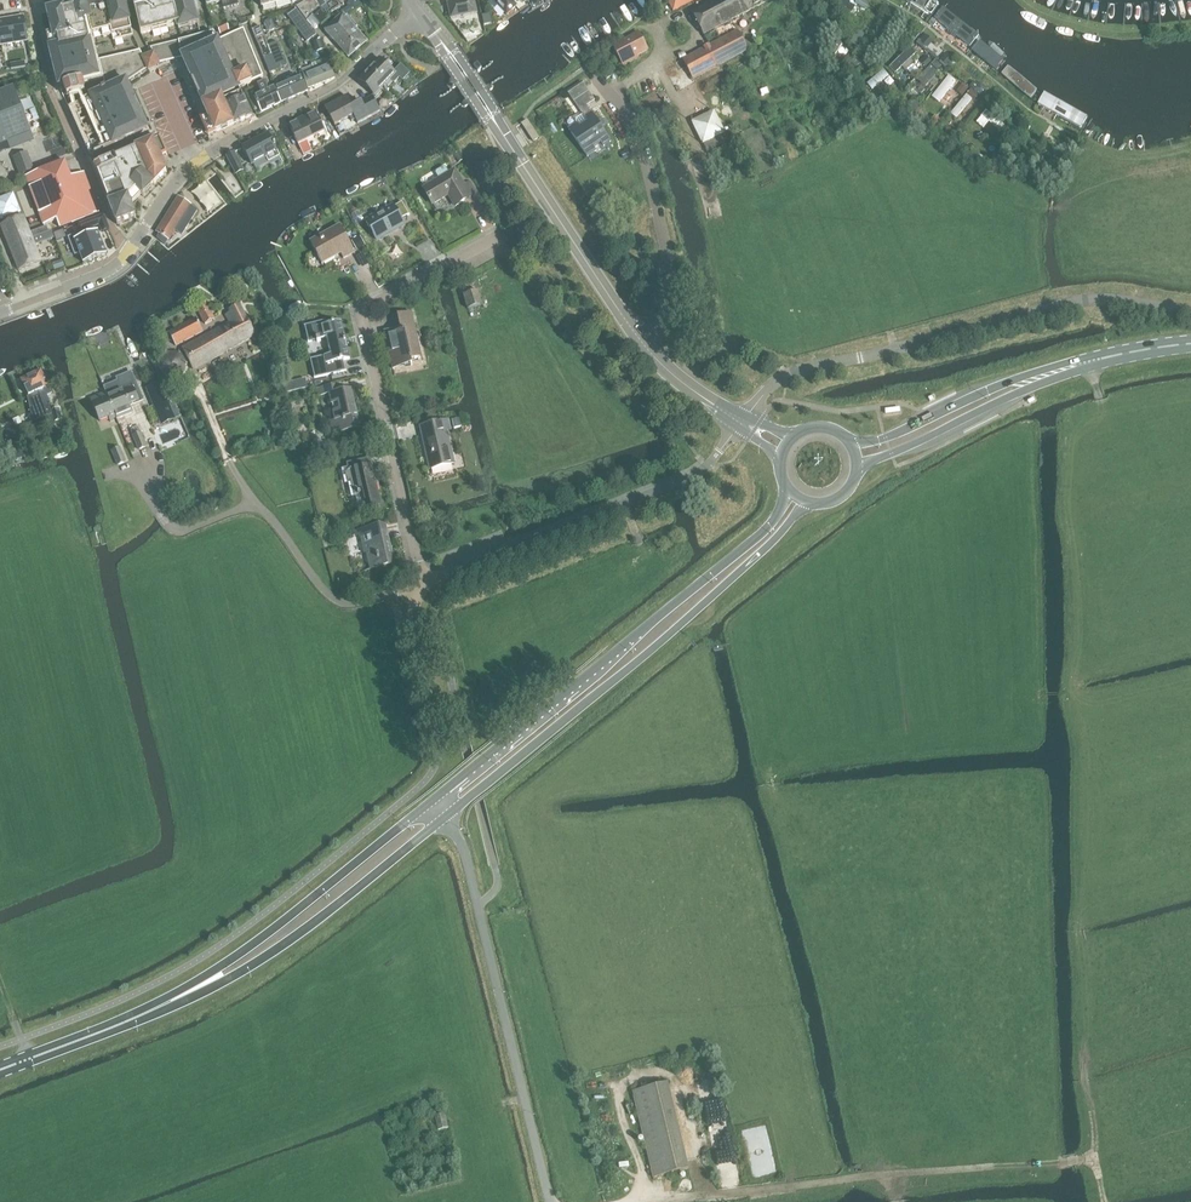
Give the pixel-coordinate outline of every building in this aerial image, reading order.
[(54,33),(47,35),(60,87),(65,86),(68,97),(86,93),(83,81),(100,77),(87,25),(91,24),(93,33),(102,31),(104,37),(113,35),(114,40),(133,36),(126,6),(125,0),(108,0),(87,5),(86,2),(72,5),(73,9),(65,10),(64,7),(48,11),(54,33)] [(126,6),(134,4),(141,34),(178,25),(179,29),(199,24),(193,0),(125,0),(126,6)] [(223,2),(224,9),(239,5),(238,0),(222,0),(223,2)] [(276,3),(277,9),(285,7),(283,1),(287,0),(275,0),(276,3)] [(303,3),(312,17),(317,13),(309,0),(308,0),(303,3)] [(317,13),(322,8),(317,0),(309,0),(317,13)] [(326,13),(330,10),(332,13),(340,7),(337,2),(340,0),(318,0),(326,13)] [(349,1),(352,5),(354,8),(354,9),(361,4),(359,0),(351,0),(349,1)] [(449,10),(451,19),(477,13),(474,0),(462,0),(447,3),(449,10)] [(507,15),(517,6),(511,0),(493,0),(507,15)] [(695,0),(669,0),(668,0),(674,11),(695,0)] [(771,0),(716,0),(692,13),(704,35),(771,0)] [(852,13),(857,4),(856,3),(851,0),(850,3),(846,0),(837,0),(836,2),(852,13)] [(933,15),(940,4),(933,0),(908,0),(933,15)] [(303,3),(297,7),(308,21),(312,17),(303,3)] [(352,5),(341,12),(345,16),(354,8),(352,5)] [(980,35),(945,7),(935,20),(971,47),(980,35)] [(297,10),(287,17),(307,43),(317,35),(297,10)] [(314,18),(322,26),(330,18),(324,10),(314,18)] [(874,15),(870,12),(861,25),(866,28),(874,15)] [(343,15),(337,21),(325,31),(349,58),(368,42),(355,28),(358,26),(348,15),(345,17),(343,15)] [(24,16),(11,19),(15,43),(28,41),(24,16)] [(891,16),(889,21),(900,27),(903,23),(901,22),(901,21),(900,21),(891,16)] [(0,20),(0,34),(2,45),(15,43),(11,19),(0,20)] [(227,21),(217,25),(221,35),(232,31),(227,21)] [(261,26),(252,30),(270,73),(287,66),(277,41),(268,45),(261,26)] [(213,33),(202,36),(151,48),(158,64),(183,58),(187,66),(186,67),(209,117),(202,120),(209,136),(240,122),(241,123),(247,120),(252,117),(239,88),(264,77),(243,30),(217,42),(213,33)] [(709,46),(684,59),(694,79),(747,50),(737,31),(720,40),(709,46)] [(851,43),(857,47),(865,35),(859,31),(851,43)] [(914,31),(909,37),(915,40),(919,34),(914,31)] [(622,63),(648,50),(639,33),(613,46),(622,63)] [(921,41),(928,48),(932,42),(934,40),(927,34),(925,36),(921,41)] [(319,40),(313,42),(317,51),(323,49),(319,40)] [(972,50),(998,71),(1007,61),(981,40),(972,50)] [(838,42),(831,52),(836,55),(842,45),(838,42)] [(917,52),(911,46),(890,67),(896,73),(917,52)] [(106,89),(108,92),(127,83),(148,69),(140,51),(100,61),(106,89)] [(947,53),(946,53),(941,60),(948,66),(954,59),(947,53)] [(864,61),(858,55),(851,62),(856,68),(864,61)] [(309,88),(335,78),(328,59),(311,65),(311,68),(302,71),(309,88)] [(381,59),(370,70),(385,84),(390,79),(391,79),(396,74),(381,59)] [(452,80),(449,84),(453,88),(457,87),(478,73),(482,68),(478,63),(473,66),(452,80)] [(1007,64),(1000,73),(1035,103),(1042,94),(1007,64)] [(920,81),(925,86),(939,72),(934,67),(920,81)] [(613,68),(606,72),(605,71),(601,74),(606,80),(610,77),(611,77),(620,73),(619,72),(613,68)] [(380,90),(385,84),(370,70),(359,82),(373,95),(372,96),(364,101),(372,116),(380,112),(375,102),(383,94),(380,91),(380,90)] [(889,75),(884,70),(868,83),(873,89),(889,75)] [(282,102),(308,91),(302,77),(296,79),(295,75),(282,81),(283,84),(276,88),(282,102)] [(956,81),(949,75),(933,97),(940,102),(956,81)] [(897,80),(891,86),(895,90),(901,84),(897,80)] [(281,102),(274,88),(270,90),(266,81),(257,85),(261,95),(255,98),(262,112),(281,102)] [(974,81),(970,86),(982,97),(989,89),(981,82),(979,85),(974,81)] [(82,116),(80,113),(89,109),(92,117),(134,98),(132,94),(133,94),(131,90),(129,86),(129,87),(127,83),(108,92),(106,89),(101,91),(102,93),(69,108),(74,119),(82,116)] [(576,122),(577,124),(569,130),(588,157),(596,152),(593,148),(601,143),(604,147),(611,142),(601,127),(603,126),(600,121),(598,123),(587,106),(595,101),(583,83),(568,93),(583,115),(576,119),(576,122)] [(969,88),(962,83),(957,91),(963,96),(969,88)] [(465,100),(462,103),(465,107),(469,105),(490,91),(493,88),(490,84),(487,86),(465,100)] [(972,88),(967,94),(974,100),(979,95),(972,88)] [(30,135),(13,89),(0,94),(0,147),(30,135)] [(1037,106),(1080,130),(1087,117),(1044,93),(1037,106)] [(973,99),(967,95),(952,113),(957,118),(973,99)] [(356,119),(358,124),(372,116),(364,101),(353,107),(346,96),(325,107),(335,125),(350,117),(352,121),(356,119)] [(140,110),(136,102),(136,103),(134,98),(92,117),(96,125),(88,129),(86,126),(78,130),(83,141),(100,134),(142,115),(139,110),(140,110)] [(1001,122),(986,110),(982,115),(994,125),(994,126),(1001,132),(1005,126),(1001,122)] [(298,145),(325,132),(315,112),(289,125),(298,145)] [(100,134),(103,142),(95,146),(93,142),(85,146),(90,157),(127,141),(136,137),(149,131),(146,126),(147,126),(144,118),(143,119),(142,115),(100,134)] [(522,124),(534,142),(539,139),(527,121),(522,124)] [(243,147),(243,148),(252,165),(266,157),(269,162),(280,157),(268,134),(243,147)] [(111,208),(117,225),(136,218),(129,200),(138,191),(143,196),(167,172),(161,158),(167,155),(160,138),(136,148),(136,149),(114,159),(114,158),(107,161),(106,158),(100,160),(102,164),(95,167),(99,176),(111,208)] [(280,146),(287,159),(294,156),(287,142),(280,146)] [(1065,144),(1060,146),(1063,152),(1068,150),(1065,144)] [(1060,146),(1051,150),(1054,156),(1063,152),(1060,146)] [(35,170),(28,152),(13,158),(20,176),(35,170)] [(227,156),(237,175),(244,171),(235,152),(227,156)] [(57,220),(60,228),(94,215),(94,214),(99,213),(84,173),(72,177),(66,161),(38,172),(30,175),(25,177),(43,225),(57,220)] [(436,173),(439,179),(424,188),(433,204),(449,195),(456,206),(477,194),(470,182),(464,185),(455,170),(453,171),(449,173),(446,167),(444,167),(437,171),(436,173)] [(19,272),(42,263),(24,217),(21,218),(19,213),(20,211),(14,195),(12,194),(0,199),(0,213),(2,217),(4,218),(6,224),(1,226),(19,272)] [(179,197),(159,232),(171,239),(171,238),(175,231),(181,235),(197,210),(191,205),(192,205),(179,197)] [(394,206),(366,222),(377,240),(405,225),(402,219),(410,215),(403,202),(395,207),(394,206)] [(488,213),(494,210),(490,203),(484,207),(488,213)] [(84,232),(69,238),(69,239),(76,256),(80,254),(84,263),(107,254),(99,231),(89,235),(88,230),(100,226),(102,232),(109,230),(104,216),(81,225),(81,226),(83,231),(84,232)] [(344,258),(355,252),(341,226),(324,235),(310,242),(318,255),(322,263),(341,253),(344,258)] [(34,238),(44,234),(42,227),(31,232),(34,238)] [(364,245),(360,237),(352,241),(356,249),(364,245)] [(61,261),(52,264),(55,270),(64,267),(61,261)] [(464,296),(468,309),(482,305),(478,291),(464,296)] [(206,324),(215,319),(206,302),(196,307),(206,324)] [(194,369),(256,336),(240,306),(230,311),(231,313),(226,316),(230,323),(182,348),(194,369)] [(398,316),(401,332),(386,335),(393,369),(394,369),(394,367),(410,363),(411,366),(413,365),(412,360),(421,358),(411,313),(398,316)] [(176,346),(203,331),(196,318),(169,333),(176,346)] [(344,361),(350,359),(346,340),(344,340),(342,331),(344,330),(343,326),(341,327),(340,322),(342,322),(342,321),(326,325),(325,321),(305,326),(309,343),(328,338),(331,355),(317,358),(321,377),(346,371),(344,361)] [(48,396),(53,394),(42,370),(31,375),(47,407),(50,406),(52,405),(48,396)] [(119,382),(105,388),(107,392),(117,419),(124,416),(123,413),(132,409),(129,403),(141,399),(131,374),(118,379),(119,382)] [(47,407),(31,375),(21,380),(29,396),(28,397),(34,422),(53,415),(52,411),(50,406),(47,407)] [(160,383),(146,389),(153,406),(158,418),(161,424),(174,419),(172,412),(176,411),(173,403),(169,405),(160,383)] [(334,435),(362,430),(356,405),(355,405),(354,400),(355,400),(352,390),(339,392),(337,385),(318,390),(320,397),(330,395),(336,420),(331,421),(334,435)] [(111,422),(117,419),(107,392),(90,399),(100,422),(109,418),(111,422)] [(56,422),(63,419),(59,409),(52,411),(53,415),(56,422)] [(447,430),(450,430),(448,421),(421,427),(423,436),(426,436),(430,454),(427,454),(431,469),(454,463),(447,430)] [(12,458),(24,454),(17,430),(5,433),(12,458)] [(139,450),(147,447),(141,432),(133,435),(139,450)] [(118,465),(126,462),(120,447),(112,451),(118,465)] [(373,508),(382,506),(374,469),(369,470),(369,467),(370,466),(368,458),(347,463),(349,470),(345,471),(347,481),(351,480),(354,494),(358,493),(361,503),(371,501),(373,508)] [(388,533),(386,525),(360,531),(355,532),(355,533),(353,533),(354,537),(359,536),(360,539),(362,538),(365,553),(367,553),(371,569),(393,564),(390,552),(392,551),(391,546),(389,546),(386,533),(388,533)] [(668,1083),(632,1092),(653,1178),(689,1169),(668,1083)] [(437,1131),(448,1128),(445,1114),(434,1117),(437,1131)]
